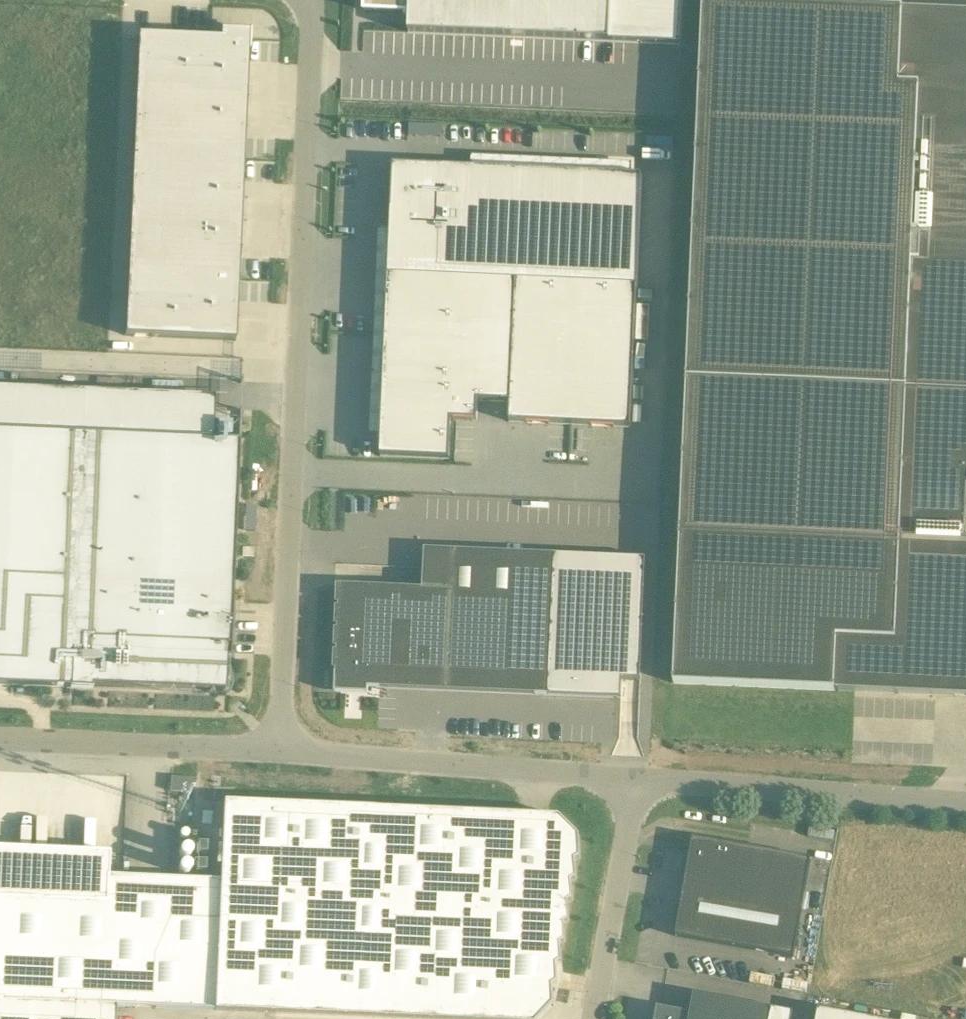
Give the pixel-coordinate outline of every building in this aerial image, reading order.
[(369,19),(426,22),(424,54),(661,64),(662,0),(370,0),(369,19)] [(675,689),(965,705),(965,0),(698,0),(675,689)] [(256,10),(252,26),(276,33),(280,17),(256,10)] [(219,36),(136,32),(119,333),(231,339),(248,29),(219,28),(219,36)] [(380,437),(379,457),(380,457),(449,460),(451,420),(477,421),(478,402),(509,403),(508,423),(631,428),(642,176),(632,175),(471,168),(441,167),(392,165),(390,210),(389,231),(380,437)] [(239,441),(0,430),(0,686),(92,690),(92,686),(192,690),(192,683),(225,684),(226,659),(229,659),(239,441)] [(339,585),(335,687),(548,696),(554,554),(424,549),(423,588),(339,585)] [(625,555),(555,552),(549,698),(617,698),(625,555)] [(193,794),(194,780),(170,777),(169,792),(193,794)] [(812,859),(693,838),(676,937),(794,958),(812,859)] [(847,856),(828,954),(954,978),(965,980),(965,878),(847,856)] [(213,1011),(219,882),(0,872),(0,1000),(116,1005),(116,1007),(213,1011)] [(116,1007),(116,1005),(0,1000),(0,1018),(115,1018),(116,1007)] [(818,1009),(816,1018),(872,1018),(818,1009)]
